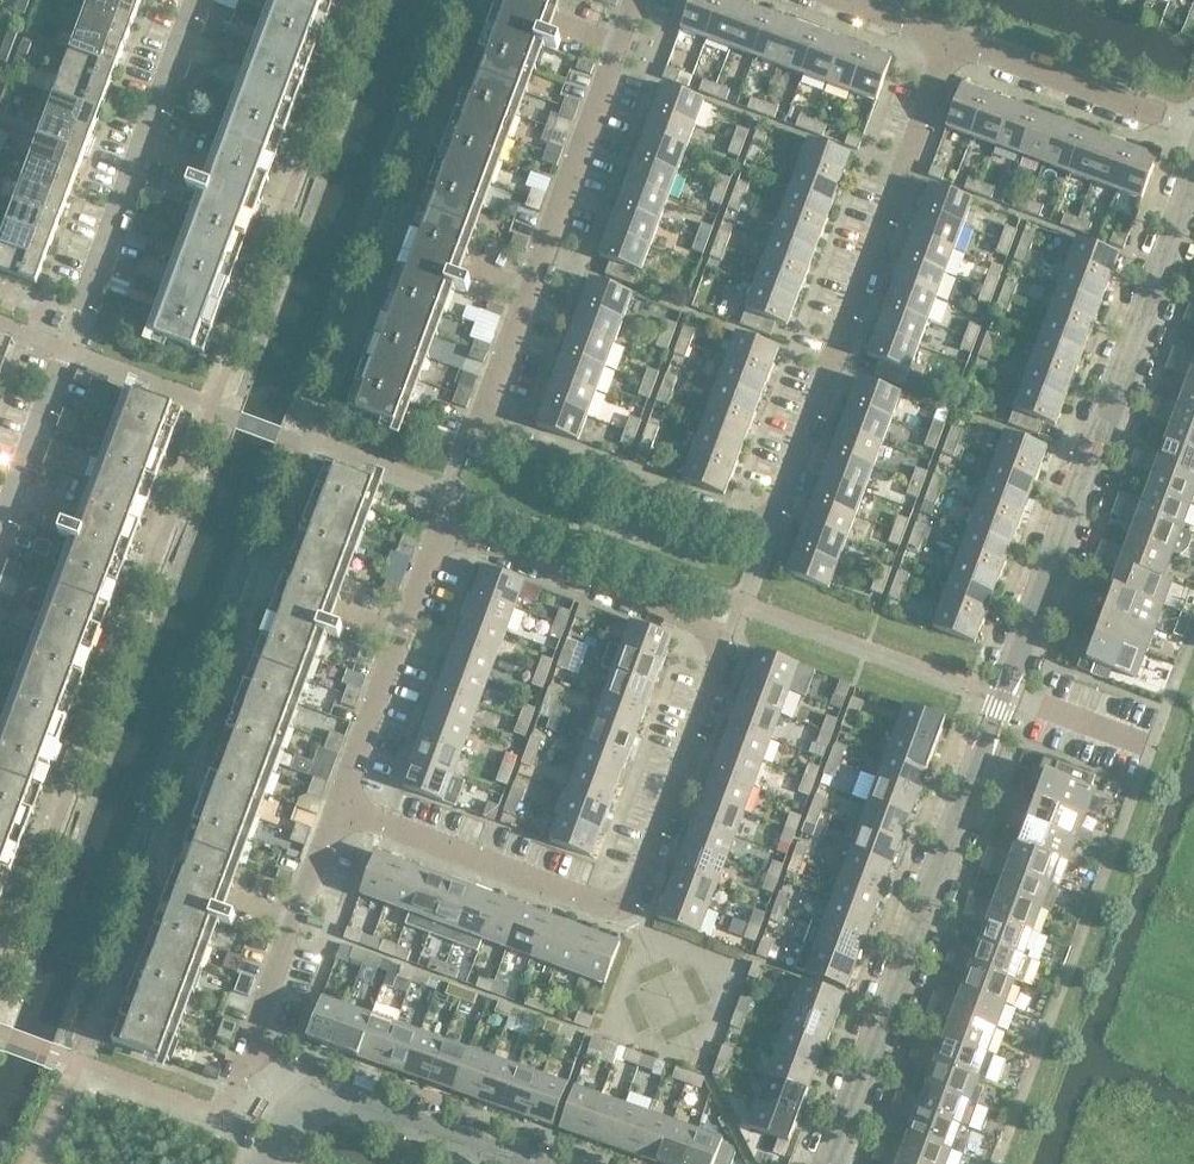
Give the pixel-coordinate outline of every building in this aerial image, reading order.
[(29,0),(20,0),(15,12),(24,16),(30,0),(29,0)] [(44,0),(38,0),(33,14),(42,17),(47,1),(44,0)] [(85,9),(131,26),(139,5),(126,0),(89,0),(85,9)] [(156,335),(204,353),(334,0),(280,0),(228,140),(221,137),(212,160),(220,163),(212,183),(208,182),(204,180),(203,182),(191,177),(187,189),(207,197),(156,335)] [(356,383),(347,407),(395,424),(447,285),(466,293),(471,281),(459,277),(460,275),(452,272),(460,250),(468,253),(476,231),(468,228),(536,43),(557,50),(561,39),(551,35),(550,33),(542,30),(549,9),(558,11),(562,0),(498,0),(356,383)] [(681,28),(705,37),(719,0),(691,0),(681,28)] [(705,37),(729,46),(745,5),(732,0),(719,0),(705,37)] [(745,5),(729,46),(754,55),(769,14),(745,5)] [(85,9),(77,31),(123,47),(131,26),(85,9)] [(42,17),(33,14),(27,29),(36,32),(42,17)] [(769,14),(754,55),(778,64),(794,23),(769,14)] [(209,16),(206,25),(220,30),(223,21),(209,16)] [(818,32),(794,23),(778,64),(802,73),(818,32)] [(206,25),(202,34),(217,39),(220,30),(206,25)] [(18,32),(9,29),(3,45),(12,48),(18,32)] [(77,31),(69,52),(115,69),(123,47),(77,31)] [(842,41),(818,32),(802,73),(827,82),(842,41)] [(32,44),(23,40),(17,56),(26,59),(32,44)] [(867,50),(842,41),(827,82),(851,91),(867,50)] [(12,48),(3,45),(0,53),(0,61),(6,64),(12,48)] [(891,59),(867,50),(851,91),(876,100),(891,59)] [(69,52),(61,74),(107,91),(115,69),(69,52)] [(26,59),(17,56),(11,71),(20,75),(26,59)] [(580,60),(576,69),(590,75),(594,65),(580,60)] [(192,62),(188,71),(203,76),(206,67),(192,62)] [(667,67),(663,77),(676,82),(680,71),(667,67)] [(188,71),(185,80),(199,85),(203,76),(188,71)] [(61,74),(53,95),(99,112),(107,91),(61,74)] [(703,79),(698,90),(712,95),(716,84),(703,79)] [(557,83),(553,93),(561,96),(565,86),(557,83)] [(716,84),(712,95),(725,100),(729,89),(716,84)] [(15,89),(6,85),(0,101),(9,104),(15,89)] [(663,85),(654,109),(695,125),(704,101),(663,85)] [(986,94),(962,85),(947,127),(971,135),(986,94)] [(1010,103),(986,94),(971,135),(995,145),(1010,103)] [(53,95),(45,117),(91,133),(99,112),(53,95)] [(566,97),(562,106),(577,111),(580,103),(566,97)] [(751,97),(747,108),(760,113),(764,102),(751,97)] [(0,101),(0,102),(0,119),(3,120),(9,104),(0,101)] [(764,102),(760,113),(774,118),(778,107),(764,102)] [(1010,103),(995,145),(1020,154),(1035,112),(1010,103)] [(562,106),(559,115),(573,120),(577,111),(562,106)] [(175,108),(171,118),(185,123),(189,114),(175,108)] [(654,109),(645,134),(686,149),(695,125),(654,109)] [(1035,112),(1020,154),(1044,163),(1059,121),(1035,112)] [(799,115),(795,126),(808,131),(813,120),(799,115)] [(45,117),(37,139),(83,156),(91,133),(45,117)] [(813,120),(808,131),(822,136),(826,125),(813,120)] [(1084,130),(1059,121),(1044,163),(1068,172),(1084,130)] [(738,126),(733,139),(744,143),(749,130),(738,126)] [(1108,139),(1084,130),(1068,172),(1093,181),(1108,139)] [(756,133),(751,146),(762,150),(767,137),(756,133)] [(849,133),(845,144),(858,149),(862,138),(849,133)] [(686,149),(645,134),(636,158),(676,174),(686,149)] [(37,139),(30,160),(75,177),(83,156),(37,139)] [(733,139),(727,152),(739,156),(744,143),(733,139)] [(809,139),(800,164),(841,179),(850,154),(809,139)] [(1132,149),(1108,139),(1093,181),(1117,190),(1132,149)] [(549,143),(545,152),(560,157),(563,148),(549,143)] [(751,146),(746,159),(757,163),(762,150),(751,146)] [(1157,158),(1132,149),(1117,190),(1142,199),(1157,158)] [(545,152),(542,160),(556,166),(560,157),(545,152)] [(676,174),(636,158),(627,183),(667,198),(676,174)] [(30,160),(22,181),(67,197),(75,177),(30,160)] [(841,179),(800,164),(791,188),(832,203),(841,179)] [(933,165),(929,175),(942,179),(945,169),(933,165)] [(532,171),(529,184),(547,189),(551,177),(532,171)] [(719,174),(714,188),(726,192),(731,178),(719,174)] [(150,176),(146,185),(160,191),(164,181),(150,176)] [(968,178),(964,189),(977,194),(981,183),(968,178)] [(737,180),(732,194),(743,198),(748,185),(737,180)] [(22,181),(14,202),(59,219),(67,197),(22,181)] [(667,198),(627,183),(617,207),(658,223),(667,198)] [(981,183),(977,194),(991,199),(995,187),(981,183)] [(931,184),(922,209),(963,224),(972,200),(931,184)] [(714,188),(709,201),(721,205),(726,192),(714,188)] [(791,188),(782,212),(823,228),(832,203),(791,188)] [(532,189),(528,197),(543,203),(546,194),(532,189)] [(732,194),(727,207),(739,211),(743,198),(732,194)] [(1016,195),(1012,207),(1025,212),(1030,200),(1016,195)] [(528,197),(525,206),(540,211),(543,203),(528,197)] [(1030,200),(1025,212),(1039,217),(1043,205),(1030,200)] [(502,214),(515,218),(520,205),(507,201),(502,214)] [(14,202),(6,224),(51,241),(59,219),(14,202)] [(658,223),(617,207),(608,232),(649,247),(658,223)] [(922,209),(913,233),(954,249),(963,224),(922,209)] [(823,228),(782,212),(773,237),(814,252),(823,228)] [(136,213),(132,222),(147,227),(150,218),(136,213)] [(1064,213),(1060,225),(1074,229),(1078,218),(1064,213)] [(1078,218),(1074,229),(1087,234),(1091,223),(1078,218)] [(132,222),(129,231),(144,236),(147,227),(132,222)] [(702,223),(697,236),(708,240),(713,227),(702,223)] [(0,239),(0,245),(43,261),(51,241),(6,224),(0,239)] [(1006,226),(1001,239),(1012,243),(1016,230),(1006,226)] [(720,230),(715,242),(725,246),(730,234),(720,230)] [(649,247),(608,232),(599,256),(611,260),(605,274),(635,285),(649,247)] [(1114,232),(1110,242),(1123,247),(1127,237),(1114,232)] [(913,233),(904,258),(945,273),(954,249),(913,233)] [(1024,233),(1019,245),(1029,249),(1034,236),(1024,233)] [(515,235),(511,244),(525,249),(529,240),(515,235)] [(697,236),(692,249),(703,254),(708,240),(697,236)] [(814,252),(773,237),(764,261),(805,276),(814,252)] [(1001,239),(996,252),(1007,255),(1012,243),(1001,239)] [(1077,239),(1068,263),(1109,279),(1118,254),(1077,239)] [(715,242),(710,255),(721,259),(725,246),(715,242)] [(35,283),(43,261),(0,245),(0,270),(35,283)] [(1019,245),(1014,258),(1025,262),(1029,249),(1019,245)] [(945,273),(904,258),(895,282),(936,297),(945,273)] [(119,259),(116,267),(130,273),(133,264),(119,259)] [(805,276),(764,261),(755,286),(796,301),(805,276)] [(1068,263),(1059,287),(1100,303),(1109,279),(1068,263)] [(116,267),(112,276),(126,281),(130,273),(116,267)] [(988,274),(983,287),(994,291),(999,278),(988,274)] [(590,279),(581,303),(623,318),(632,294),(590,279)] [(1006,280),(1001,294),(1012,298),(1017,285),(1006,280)] [(895,282),(886,306),(927,322),(936,297),(895,282)] [(755,286),(746,310),(741,324),(770,335),(775,321),(787,325),(796,301),(755,286)] [(983,287),(978,300),(989,305),(994,291),(983,287)] [(1059,287),(1050,312),(1091,327),(1100,303),(1059,287)] [(1001,294),(996,307),(1007,311),(1012,298),(1001,294)] [(490,302),(486,311),(500,317),(504,307),(490,302)] [(623,318),(581,303),(572,327),(614,343),(623,318)] [(102,305),(98,314),(113,320),(116,310),(102,305)] [(886,306),(877,331),(918,346),(927,322),(886,306)] [(1190,310),(1186,321),(1193,324),(1193,311),(1190,310)] [(1050,312),(1041,336),(1082,352),(1091,327),(1050,312)] [(666,320),(661,333),(672,337),(677,324),(666,320)] [(970,322),(965,335),(976,339),(981,326),(970,322)] [(572,327),(563,352),(605,367),(614,343),(572,327)] [(684,327),(679,339),(690,343),(695,330),(684,327)] [(988,329),(983,342),(994,346),(999,333),(988,329)] [(879,360),(874,373),(904,384),(918,346),(877,331),(868,355),(879,360)] [(661,333),(656,346),(667,350),(672,337),(661,333)] [(737,333),(728,357),(769,373),(778,348),(737,333)] [(965,335),(960,349),(971,352),(976,339),(965,335)] [(1041,336),(1032,360),(1073,376),(1082,352),(1041,336)] [(14,343),(0,337),(0,381),(14,343)] [(476,339),(472,348),(487,353),(490,344),(476,339)] [(679,339),(674,353),(685,357),(690,343),(679,339)] [(983,342),(978,355),(989,359),(994,346),(983,342)] [(472,348),(469,357),(484,362),(487,353),(472,348)] [(1172,358),(1193,367),(1193,354),(1176,348),(1172,358)] [(605,367),(563,352),(554,376),(596,392),(605,367)] [(769,373),(728,357),(719,381),(760,397),(769,373)] [(1172,358),(1168,369),(1192,378),(1186,392),(1193,395),(1193,367),(1172,358)] [(1032,360),(1023,385),(1064,400),(1073,376),(1032,360)] [(648,367),(643,381),(654,385),(659,372),(648,367)] [(78,371),(74,380),(89,385),(92,376),(78,371)] [(665,374),(660,387),(672,392),(677,378),(665,374)] [(596,392),(554,376),(545,401),(587,416),(596,392)] [(860,378),(851,402),(891,417),(900,393),(860,378)] [(643,381),(638,394),(648,398),(654,385),(643,381)] [(719,381),(710,406),(751,421),(760,397),(719,381)] [(459,385),(456,394),(470,399),(473,390),(459,385)] [(1023,385),(1009,422),(1039,433),(1044,420),(1055,424),(1064,400),(1023,385)] [(660,387),(655,401),(667,405),(672,392),(660,387)] [(25,837),(42,790),(183,410),(135,392),(100,485),(92,508),(84,529),(79,541),(0,755),(0,903),(25,837)] [(1154,407),(1193,422),(1193,395),(1186,392),(1181,406),(1157,397),(1154,407)] [(456,394),(452,403),(467,408),(470,399),(456,394)] [(545,401),(536,425),(578,440),(587,416),(545,401)] [(851,402),(842,426),(882,441),(891,417),(851,402)] [(710,406),(701,430),(742,445),(751,421),(710,406)] [(1154,407),(1149,418),(1174,427),(1168,441),(1193,450),(1193,422),(1154,407)] [(64,409),(60,418),(74,423),(78,414),(64,409)] [(630,417),(625,430),(636,434),(641,421),(630,417)] [(60,418),(57,426),(71,432),(74,423),(60,418)] [(934,419),(929,432),(940,436),(945,423),(934,419)] [(648,424),(643,436),(654,440),(658,427),(648,424)] [(842,426),(833,451),(873,465),(882,441),(842,426)] [(952,426),(947,439),(958,443),(963,430),(952,426)] [(625,430),(620,443),(631,447),(636,434),(625,430)] [(701,430),(692,454),(733,470),(742,445),(701,430)] [(442,431),(438,440),(453,446),(456,436),(442,431)] [(929,432),(924,445),(935,449),(940,436),(929,432)] [(1006,432),(997,456),(1037,472),(1046,448),(1006,432)] [(643,436),(638,449),(649,453),(654,440),(643,436)] [(947,439),(943,452),(953,456),(958,443),(947,439)] [(1136,455),(1193,477),(1193,450),(1168,441),(1163,454),(1140,445),(1136,455)] [(873,465),(833,451),(824,475),(864,489),(873,465)] [(47,454),(43,464),(57,469),(61,460),(47,454)] [(692,454),(682,479),(724,494),(733,470),(692,454)] [(1136,455),(1132,467),(1156,475),(1151,488),(1189,502),(1193,489),(1193,477),(1136,455)] [(988,480),(1028,496),(1037,472),(997,456),(988,480)] [(327,463),(121,1017),(112,1040),(161,1058),(212,919),(232,926),(236,915),(224,911),(225,909),(217,906),(225,884),(233,887),(241,864),(233,861),(319,631),(339,638),(343,627),(331,623),(331,621),(324,618),(332,596),(340,599),(348,576),(340,573),(374,481),(327,463)] [(916,467),(911,480),(922,485),(927,471),(916,467)] [(934,474),(929,487),(940,491),(945,478),(934,474)] [(824,475),(815,499),(855,513),(864,489),(824,475)] [(911,480),(906,494),(917,498),(922,485),(911,480)] [(988,480),(978,505),(1019,521),(1028,496),(988,480)] [(929,487),(924,501),(935,505),(940,491),(929,487)] [(1122,493),(1118,504),(1180,527),(1189,502),(1151,488),(1145,503),(1122,493)] [(418,497),(414,506),(429,511),(432,502),(418,497)] [(815,499),(806,523),(846,538),(855,513),(815,499)] [(1180,527),(1118,504),(1114,515),(1138,524),(1133,537),(1171,551),(1180,527)] [(1019,521),(978,505),(969,529),(1010,545),(1019,521)] [(898,515),(893,529),(905,533),(909,519),(898,515)] [(22,522),(18,531),(33,536),(36,527),(22,522)] [(916,522),(911,535),(922,540),(927,526),(916,522)] [(806,523),(797,547),(837,562),(846,538),(806,523)] [(893,529),(888,542),(900,546),(905,533),(893,529)] [(1010,545),(969,529),(960,553),(1001,569),(1010,545)] [(403,535),(400,543),(415,549),(418,540),(403,535)] [(911,535),(906,549),(917,553),(922,540),(911,535)] [(1171,551),(1133,537),(1127,552),(1103,543),(1099,553),(1164,577),(1162,575),(1171,551)] [(400,543),(397,552),(411,557),(415,549),(400,543)] [(797,547),(787,573),(828,588),(837,562),(797,547)] [(1001,569),(960,553),(951,578),(992,593),(1001,569)] [(1164,577),(1099,553),(1095,564),(1119,574),(1115,585),(1161,602),(1170,578),(1164,577)] [(8,559),(4,568),(19,573),(22,565),(8,559)] [(881,564),(876,577),(886,581),(891,568),(881,564)] [(484,567),(475,592),(515,606),(524,582),(484,567)] [(4,568),(1,577),(15,582),(19,573),(4,568)] [(899,570),(894,584),(904,587),(909,574),(899,570)] [(876,577),(871,590),(881,594),(886,581),(876,577)] [(951,578),(942,602),(983,618),(992,593),(951,578)] [(387,581),(383,590),(397,594),(401,586),(387,581)] [(894,584),(889,597),(899,600),(904,587),(894,584)] [(1161,602),(1115,585),(1110,599),(1086,591),(1082,601),(1152,627),(1161,602)] [(475,592),(466,616),(506,630),(515,606),(475,592)] [(1152,627),(1082,601),(1078,612),(1102,621),(1097,634),(1143,651),(1152,627)] [(942,602),(933,627),(974,642),(983,618),(942,602)] [(581,603),(576,617),(586,620),(591,607),(581,603)] [(561,608),(555,622),(565,626),(570,612),(561,608)] [(466,616),(457,640),(497,655),(506,630),(466,616)] [(555,622),(550,636),(560,640),(565,626),(555,622)] [(632,622),(623,646),(662,661),(671,637),(632,622)] [(1143,651),(1097,634),(1088,658),(1082,656),(1077,669),(1108,680),(1112,669),(1133,677),(1143,651)] [(567,638),(562,652),(572,655),(577,641),(567,638)] [(457,640),(448,665),(488,679),(497,655),(457,640)] [(662,661),(623,646),(614,671),(653,685),(662,661)] [(362,648),(358,657),(372,662),(376,653),(362,648)] [(758,650),(749,674),(789,689),(798,665),(758,650)] [(562,652),(557,666),(567,670),(572,655),(562,652)] [(543,657),(538,671),(548,674),(553,660),(543,657)] [(448,665),(439,689),(479,703),(488,679),(448,665)] [(350,667),(344,679),(361,687),(366,674),(350,667)] [(538,671),(533,685),(542,688),(548,674),(538,671)] [(614,671),(605,695),(644,710),(653,685),(614,671)] [(749,674),(740,699),(780,713),(789,689),(749,674)] [(840,680),(835,694),(845,698),(850,684),(840,680)] [(348,685),(345,694),(359,699),(362,690),(348,685)] [(550,686),(544,700),(554,704),(559,690),(550,686)] [(439,689),(430,714),(470,728),(479,703),(439,689)] [(345,694),(341,703),(355,708),(359,699),(345,694)] [(605,695),(596,719),(635,734),(644,710),(605,695)] [(852,697),(847,711),(857,715),(862,701),(852,697)] [(740,699),(731,723),(771,738),(780,713),(740,699)] [(544,700),(539,714),(549,718),(554,704),(544,700)] [(525,705),(520,719),(530,722),(535,708),(525,705)] [(906,706),(897,730),(936,744),(946,719),(906,706)] [(847,711),(842,725),(852,729),(857,715),(847,711)] [(430,714),(421,738),(461,752),(470,728),(430,714)] [(827,716),(822,730),(832,733),(837,719),(827,716)] [(520,719),(515,733),(525,737),(530,722),(520,719)] [(596,719),(587,744),(626,758),(635,734),(596,719)] [(731,723),(722,747),(762,762),(771,738),(731,723)] [(817,744),(821,732),(810,728),(806,739),(817,744)] [(822,730),(817,744),(827,747),(832,733),(822,730)] [(897,730),(888,754),(927,768),(936,744),(897,730)] [(331,731),(328,740),(342,745),(345,736),(331,731)] [(532,734),(527,748),(536,752),(542,738),(532,734)] [(421,738),(412,762),(452,777),(461,752),(421,738)] [(328,740),(324,749),(338,754),(342,745),(328,740)] [(587,744),(578,768),(617,783),(626,758),(587,744)] [(834,745),(829,759),(838,763),(844,749),(834,745)] [(722,747),(713,772),(753,787),(762,762),(722,747)] [(527,748),(521,763),(531,766),(536,752),(527,748)] [(507,753),(502,767),(512,771),(517,757),(507,753)] [(888,754),(878,779),(918,792),(927,768),(888,754)] [(1095,776),(1044,757),(1040,769),(1045,771),(1036,795),(1082,812),(1092,787),(1091,787),(1095,776)] [(311,776),(316,762),(307,758),(301,772),(311,776)] [(829,759),(823,774),(833,777),(838,763),(829,759)] [(412,762),(403,787),(443,801),(452,777),(412,762)] [(810,764),(804,778),(814,782),(819,767),(810,764)] [(502,767),(497,781),(507,785),(512,771),(502,767)] [(578,768),(569,792),(608,807),(617,783),(578,768)] [(713,772),(704,796),(744,811),(753,787),(713,772)] [(314,777),(311,785),(325,791),(328,782),(314,777)] [(804,778),(799,792),(809,796),(814,782),(804,778)] [(878,779),(869,803),(909,817),(918,792),(878,779)] [(514,784),(509,797),(519,801),(524,787),(514,784)] [(311,785),(307,794),(322,800),(325,791),(311,785)] [(569,792),(560,816),(599,831),(608,807),(569,792)] [(816,794),(811,808),(821,811),(826,797),(816,794)] [(1008,800),(1004,811),(1073,836),(1082,812),(1036,795),(1031,808),(1008,800)] [(704,796),(695,820),(735,835),(744,811),(704,796)] [(1118,796),(1113,808),(1120,810),(1124,799),(1118,796)] [(509,797),(504,811),(514,815),(519,801),(509,797)] [(489,802),(484,816),(494,820),(499,806),(489,802)] [(869,803),(860,827),(900,841),(909,817),(869,803)] [(811,808),(805,822),(815,826),(821,811),(811,808)] [(1073,836),(1004,811),(1000,821),(1023,831),(1018,844),(1064,861),(1073,836)] [(791,813),(786,827),(796,830),(801,816),(791,813)] [(560,816),(551,841),(590,856),(599,831),(560,816)] [(695,820),(686,845),(726,860),(735,835),(695,820)] [(297,822),(294,831),(308,836),(311,828),(297,822)] [(786,827),(781,841),(791,844),(796,830),(786,827)] [(860,827),(851,852),(891,866),(900,841),(860,827)] [(294,831),(290,840),(305,845),(308,836),(294,831)] [(798,843),(793,857),(802,860),(808,846),(798,843)] [(990,848),(986,859),(1047,881),(1047,883),(1055,885),(1064,861),(1018,844),(1013,856),(990,848)] [(686,845),(677,869),(717,884),(726,860),(686,845)] [(851,852),(842,876),(882,890),(891,866),(851,852)] [(375,853),(361,892),(385,902),(400,862),(375,853)] [(793,857),(787,871),(797,874),(802,860),(793,857)] [(1047,881),(986,859),(982,869),(1005,878),(1000,892),(1039,906),(1047,883),(1047,881)] [(773,861),(768,875),(778,879),(783,865),(773,861)] [(400,862),(385,902),(410,911),(424,871),(400,862)] [(280,868),(276,878),(291,883),(294,874),(280,868)] [(677,869),(668,894),(708,909),(717,884),(677,869)] [(424,871),(410,911),(434,920),(449,880),(424,871)] [(768,875),(763,889),(773,893),(778,879),(768,875)] [(842,876),(833,900),(873,914),(882,890),(842,876)] [(449,880),(434,920),(459,929),(473,889),(449,880)] [(473,889),(459,929),(483,938),(498,898),(473,889)] [(780,891),(775,905),(784,909),(790,895),(780,891)] [(972,897),(968,908),(1030,930),(1039,906),(1000,892),(995,905),(972,897)] [(668,894),(659,918),(699,933),(708,909),(668,894)] [(498,898),(483,938),(508,947),(522,907),(498,898)] [(833,900),(824,925),(864,939),(873,914),(833,900)] [(775,905),(769,919),(779,923),(784,909),(775,905)] [(522,907),(508,947),(532,956),(547,916),(522,907)] [(1030,930),(968,908),(964,918),(988,926),(982,941),(1021,955),(1030,930)] [(755,910),(750,924),(760,927),(765,913),(755,910)] [(571,926),(547,916),(532,956),(557,965),(571,926)] [(750,924),(745,937),(754,941),(760,927),(750,924)] [(824,925),(815,949),(855,963),(864,939),(824,925)] [(596,935),(571,926),(557,965),(581,974),(596,935)] [(348,927),(344,937),(358,942),(362,933),(348,927)] [(596,935),(581,974),(605,983),(620,944),(596,935)] [(255,936),(251,945),(266,950),(269,941),(255,936)] [(383,941),(379,951),(393,956),(397,946),(383,941)] [(762,941),(757,955),(767,958),(772,944),(762,941)] [(1021,955),(982,941),(977,954),(954,945),(950,957),(1012,979),(1021,955)] [(349,957),(353,948),(342,943),(339,953),(349,957)] [(397,946),(393,956),(407,961),(411,951),(397,946)] [(353,948),(349,957),(363,963),(367,953),(353,948)] [(815,949),(806,973),(846,988),(855,963),(815,949)] [(367,953),(363,963),(377,968),(381,958),(367,953)] [(228,954),(224,966),(236,970),(241,958),(228,954)] [(1012,979),(950,957),(946,967),(969,975),(964,989),(1003,1003),(1012,979)] [(431,959),(428,969),(442,974),(445,964),(431,959)] [(754,961),(749,976),(759,979),(764,965),(754,961)] [(445,964),(442,974),(456,979),(459,969),(445,964)] [(402,965),(398,975),(412,980),(416,971),(402,965)] [(416,971),(412,980),(426,986),(430,976),(416,971)] [(241,973),(238,982),(252,987),(255,978),(241,973)] [(480,977),(476,987),(490,992),(494,982),(480,977)] [(804,980),(795,1005),(835,1019),(844,995),(804,980)] [(238,982),(235,991),(249,996),(252,987),(238,982)] [(494,982),(490,992),(504,997),(508,987),(494,982)] [(450,983),(446,993),(460,998),(464,988),(450,983)] [(464,988),(460,998),(474,1003),(478,994),(464,988)] [(936,994),(932,1005),(994,1027),(1003,1003),(964,989),(959,1002),(936,994)] [(528,995),(524,1004),(539,1010),(542,1000),(528,995)] [(741,997),(736,1011),(746,1015),(751,1001),(741,997)] [(322,998),(308,1037),(333,1046),(347,1007),(322,998)] [(542,1000),(539,1010),(553,1015),(556,1005),(542,1000)] [(499,1001),(495,1011),(509,1016),(513,1006),(499,1001)] [(795,1005),(785,1029),(825,1044),(835,1019),(795,1005)] [(994,1027),(932,1005),(928,1015),(952,1023),(946,1038),(985,1052),(994,1027)] [(513,1006),(509,1016),(523,1021),(527,1012),(513,1006)] [(371,1016),(347,1007),(333,1046),(357,1055),(371,1016)] [(736,1011),(731,1025),(741,1028),(746,1015),(736,1011)] [(578,1013),(574,1022),(589,1028),(592,1018),(578,1013)] [(396,1024),(371,1016),(357,1055),(382,1063),(396,1024)] [(224,1019),(221,1028),(235,1033),(238,1024),(224,1019)] [(547,1020),(543,1029),(557,1034),(561,1025),(547,1020)] [(396,1024),(382,1063),(406,1072),(421,1033),(396,1024)] [(561,1025),(557,1034),(571,1040),(575,1030),(561,1025)] [(221,1028),(218,1037),(232,1041),(235,1033),(221,1028)] [(785,1029),(776,1054),(816,1068),(825,1044),(785,1029)] [(421,1033),(406,1072),(431,1081),(445,1042),(421,1033)] [(593,1036),(589,1047),(603,1052),(607,1042),(593,1036)] [(918,1042),(914,1054),(976,1076),(985,1052),(946,1038),(941,1051),(918,1042)] [(445,1042),(431,1081),(455,1090),(470,1051),(445,1042)] [(723,1045),(718,1059),(728,1063),(733,1049),(723,1045)] [(628,1050),(624,1059),(638,1065),(642,1055),(628,1050)] [(470,1051),(455,1090),(480,1099),(494,1059),(470,1051)] [(767,1078),(807,1093),(816,1068),(776,1054),(767,1078)] [(976,1076),(914,1054),(910,1064),(934,1072),(928,1086),(967,1100),(976,1076)] [(642,1055),(638,1065),(652,1070),(656,1060),(642,1055)] [(494,1059),(480,1099),(504,1108),(519,1068),(494,1059)] [(718,1059),(713,1073),(723,1077),(724,1074),(733,1077),(736,1068),(727,1065),(728,1063),(718,1059)] [(207,1065),(204,1074),(218,1079),(221,1070),(207,1065)] [(676,1067),(673,1077),(687,1082),(690,1073),(676,1067)] [(544,1077),(519,1068),(504,1108),(529,1117),(544,1077)] [(690,1073),(687,1082),(701,1088),(704,1078),(690,1073)] [(568,1085),(544,1077),(529,1117),(553,1126),(568,1085)] [(767,1078),(758,1103),(798,1117),(807,1093),(767,1078)] [(900,1090),(896,1102),(958,1124),(967,1100),(928,1086),(924,1099),(900,1090)] [(575,1087),(561,1128),(585,1137),(600,1096),(575,1087)] [(600,1096),(585,1137),(610,1145),(624,1105),(600,1096)] [(958,1124),(896,1102),(892,1112),(916,1120),(910,1135),(949,1148),(958,1124)] [(758,1103),(749,1127),(779,1138),(774,1152),(784,1155),(798,1117),(758,1103)] [(624,1105),(610,1145),(635,1154),(649,1114),(624,1105)] [(649,1114),(635,1154),(659,1163),(674,1122),(649,1114)] [(659,1163),(663,1163),(687,1163),(698,1131),(674,1122),(659,1163)] [(687,1163),(714,1163),(723,1140),(698,1131),(687,1163)] [(878,1149),(918,1163),(943,1163),(949,1148),(910,1135),(906,1147),(882,1139),(878,1149)] [(878,1149),(874,1160),(886,1163),(918,1163),(878,1149)]
